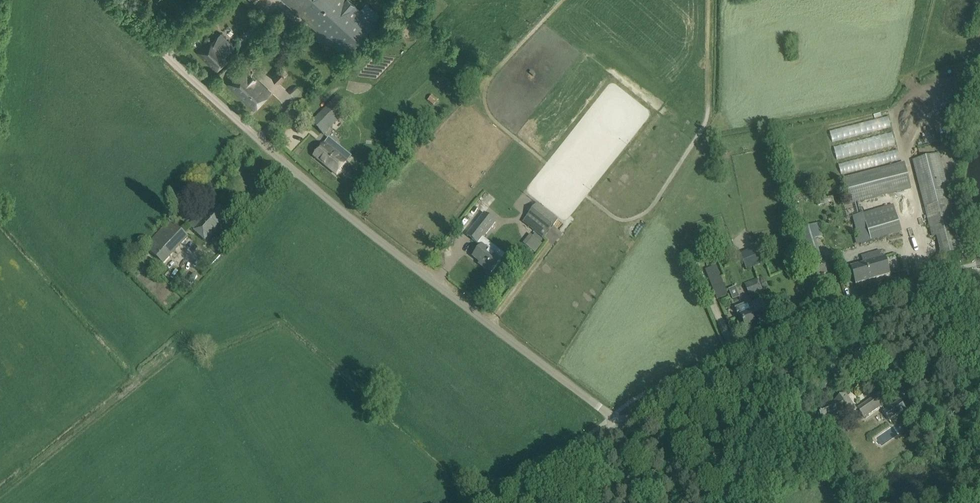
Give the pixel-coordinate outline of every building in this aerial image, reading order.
[(346,55),(375,22),(350,0),(284,0),(346,55)] [(225,23),(239,35),(257,16),(243,3),(225,23)] [(198,53),(217,72),(228,60),(224,56),(234,46),(220,32),(210,42),(209,41),(198,53)] [(228,83),(254,109),(270,92),(245,67),(228,83)] [(291,79),(281,69),(272,77),(282,87),(291,79)] [(326,108),(311,122),(324,135),(350,109),(336,95),(325,107),(326,108)] [(427,101),(434,106),(438,100),(432,95),(427,101)] [(833,140),(892,127),(889,116),(831,129),(833,140)] [(893,131),(835,145),(838,158),(896,144),(893,131)] [(394,145),(403,154),(411,147),(401,138),(394,145)] [(329,140),(324,146),(323,145),(314,156),(337,175),(346,164),(345,164),(340,159),(345,153),(329,140)] [(841,171),(900,159),(898,150),(839,161),(841,171)] [(937,236),(942,255),(963,249),(938,154),(912,162),(930,227),(932,237),(937,236)] [(842,178),(849,205),(911,189),(904,162),(842,178)] [(814,191),(816,200),(823,199),(821,190),(814,191)] [(522,222),(543,238),(558,219),(538,203),(522,222)] [(188,226),(206,242),(229,217),(216,205),(202,220),(198,216),(188,226)] [(855,238),(857,245),(901,232),(894,205),(853,217),(859,237),(855,238)] [(467,235),(478,244),(483,238),(495,222),(484,213),(467,235)] [(144,247),(162,265),(188,238),(169,220),(144,247)] [(819,223),(798,230),(802,243),(815,239),(823,237),(819,223)] [(534,249),(540,241),(534,236),(528,244),(534,249)] [(484,268),(491,273),(501,261),(488,251),(492,245),(483,238),(478,244),(481,246),(473,257),(485,266),(484,268)] [(756,260),(760,259),(756,248),(748,251),(750,258),(743,260),(747,269),(758,265),(756,260)] [(863,263),(850,267),(855,284),(890,274),(885,257),(882,258),(880,251),(861,257),(863,263)] [(820,255),(807,260),(809,267),(812,277),(813,277),(814,281),(822,278),(821,274),(830,272),(827,262),(826,259),(824,259),(822,255),(820,255)] [(759,278),(763,288),(767,287),(763,276),(759,278)] [(711,281),(718,298),(727,295),(720,277),(711,281)] [(745,283),(750,296),(762,291),(757,279),(745,283)] [(729,289),(733,299),(739,297),(735,286),(729,289)] [(736,308),(737,311),(736,311),(737,313),(738,313),(739,316),(741,315),(746,329),(769,319),(762,300),(761,299),(750,303),(751,306),(749,307),(747,303),(736,308)] [(836,404),(832,405),(831,404),(818,409),(822,419),(841,412),(845,418),(856,411),(845,395),(835,402),(836,404)] [(881,406),(875,396),(858,408),(864,417),(881,406)] [(883,411),(890,422),(907,410),(900,400),(883,411)]
